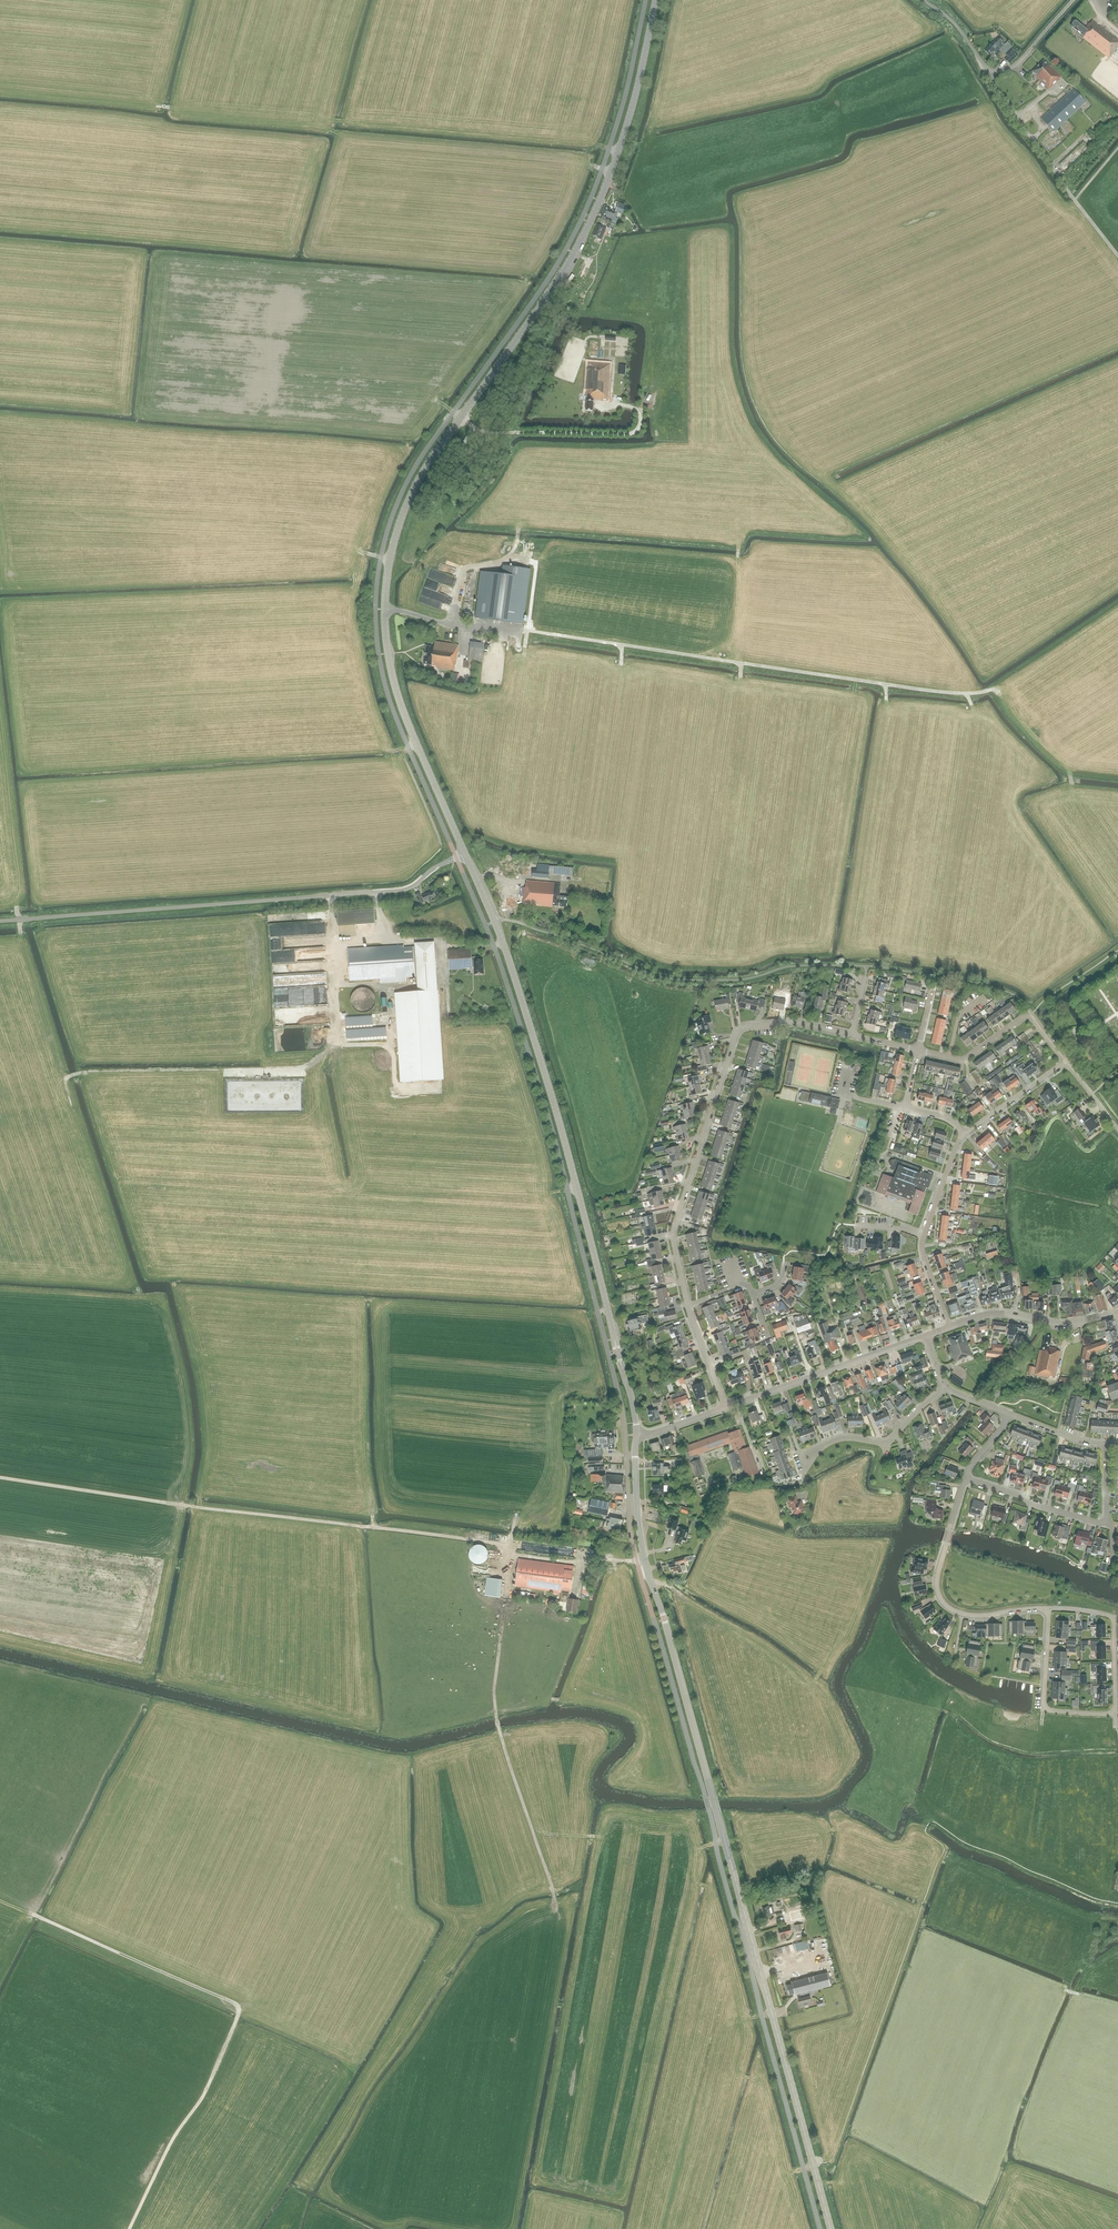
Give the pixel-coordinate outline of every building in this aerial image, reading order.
[(1089,24),(1085,28),(1076,20),(1071,26),(1084,36),(1083,37),(1109,59),(1117,47),(1117,46),(1117,44),(1117,41),(1093,21),(1090,24),(1089,24)] [(989,55),(992,52),(997,56),(1001,53),(999,50),(1002,47),(1005,44),(998,37),(995,41),(985,51),(989,55)] [(1019,55),(1011,47),(1005,54),(1008,56),(1004,60),(1010,65),(1019,55)] [(1057,82),(1062,77),(1050,66),(1044,60),(1032,72),(1037,76),(1037,77),(1049,90),(1054,85),(1052,84),(1055,81),(1057,82)] [(1054,132),(1086,102),(1074,88),(1073,89),(1072,90),(1041,119),(1054,132)] [(606,205),(605,206),(601,216),(602,216),(601,219),(604,220),(605,218),(606,218),(606,220),(612,222),(616,210),(613,209),(612,212),(610,211),(611,209),(608,208),(608,206),(606,205)] [(626,207),(620,205),(617,211),(623,214),(626,207)] [(607,228),(603,227),(597,225),(593,235),(599,238),(598,239),(602,240),(607,228)] [(586,256),(578,275),(585,279),(594,259),(586,256)] [(608,400),(611,364),(588,362),(585,394),(588,395),(586,411),(593,412),(594,400),(603,401),(603,399),(608,400)] [(522,624),(530,569),(503,566),(502,574),(482,572),(476,618),(522,624)] [(424,588),(420,602),(430,605),(432,599),(451,605),(454,597),(438,592),(439,590),(434,588),(433,591),(424,588)] [(456,665),(459,645),(435,642),(434,647),(426,646),(424,664),(430,665),(437,666),(437,668),(455,670),(455,665),(456,665)] [(469,661),(482,662),(484,648),(484,644),(471,642),(469,661)] [(465,686),(466,682),(457,680),(458,674),(453,673),(451,683),(456,684),(456,685),(465,686)] [(573,876),(574,869),(549,866),(549,865),(538,864),(537,869),(535,869),(535,870),(533,869),(532,877),(548,879),(549,874),(562,875),(573,876)] [(560,896),(561,884),(527,881),(526,887),(524,887),(522,904),(552,907),(552,906),(567,907),(568,897),(560,896)] [(430,901),(437,898),(434,891),(422,896),(424,901),(429,899),(430,901)] [(419,903),(424,902),(421,897),(420,893),(415,895),(419,903)] [(339,940),(357,938),(356,926),(376,924),(375,910),(336,913),(339,940)] [(392,946),(348,948),(350,979),(380,977),(380,983),(387,983),(406,982),(406,973),(418,972),(419,988),(419,991),(397,993),(397,998),(402,1082),(442,1079),(434,950),(434,943),(417,944),(417,947),(405,948),(405,945),(392,946)] [(448,950),(449,970),(466,969),(466,968),(469,968),(470,969),(474,968),(475,974),(476,974),(476,975),(483,975),(483,974),(484,974),(483,960),(478,960),(478,957),(472,957),(471,949),(448,950)] [(594,966),(596,961),(583,957),(581,961),(594,966)] [(840,984),(851,987),(853,980),(843,978),(842,983),(841,982),(840,984)] [(874,988),(885,991),(886,986),(889,987),(890,983),(887,982),(888,980),(879,978),(878,982),(877,982),(876,986),(875,986),(874,988)] [(907,981),(905,988),(920,991),(922,984),(907,981)] [(851,989),(851,987),(840,984),(839,989),(838,989),(837,991),(848,993),(849,989),(851,989)] [(826,1001),(830,986),(825,985),(822,998),(815,996),(813,1007),(821,1009),(823,1001),(826,1001)] [(885,993),(885,991),(874,988),(873,995),(876,996),(875,1001),(883,1003),(884,998),(882,997),(883,993),(885,993)] [(376,990),(357,989),(356,1009),(375,1010),(376,990)] [(942,997),(951,999),(953,991),(944,989),(942,997)] [(748,1009),(750,999),(743,997),(744,993),(739,992),(737,1001),(740,1002),(739,1007),(748,1009)] [(807,1001),(809,994),(802,992),(802,993),(801,997),(794,996),(792,1005),(797,1006),(797,1007),(802,1009),(804,1001),(807,1001)] [(716,1011),(729,1009),(728,1005),(732,1004),(730,994),(726,994),(727,999),(715,1001),(716,1011)] [(788,1005),(790,997),(786,997),(786,999),(781,998),(779,997),(779,999),(775,998),(773,1007),(779,1008),(779,1009),(783,1010),(785,1004),(788,1005)] [(916,1010),(917,1002),(912,1001),(912,998),(906,997),(904,1008),(916,1010)] [(949,1008),(951,999),(942,997),(940,1006),(949,1008)] [(758,1001),(750,999),(748,1009),(756,1011),(757,1006),(760,1007),(762,999),(759,998),(758,1001)] [(1010,1015),(1016,1010),(1014,1008),(1017,1005),(1013,999),(1009,1002),(1010,1003),(1004,1007),(1010,1015)] [(835,1007),(846,1010),(848,1003),(838,1001),(837,1005),(836,1005),(835,1007)] [(947,1016),(949,1008),(940,1006),(938,1014),(947,1016)] [(846,1012),(846,1010),(835,1007),(834,1012),(833,1011),(832,1014),(843,1016),(844,1012),(846,1012)] [(999,1011),(1004,1019),(1010,1015),(1004,1007),(1002,1008),(999,1011)] [(868,1017),(879,1019),(880,1015),(881,1015),(882,1013),(871,1010),(870,1014),(868,1014),(868,1017)] [(993,1015),(999,1023),(1004,1019),(999,1011),(995,1013),(994,1011),(992,1013),(993,1015)] [(831,1023),(833,1016),(831,1016),(826,1014),(824,1021),(831,1023)] [(700,1035),(710,1032),(708,1023),(711,1022),(710,1015),(703,1017),(704,1018),(701,1019),(701,1022),(697,1023),(700,1035)] [(993,1027),(999,1023),(993,1015),(987,1019),(993,1027)] [(373,1017),(346,1018),(346,1027),(374,1025),(373,1017)] [(878,1021),(879,1019),(868,1017),(866,1024),(876,1026),(877,1021),(878,1021)] [(935,1026),(944,1028),(946,1020),(937,1018),(935,1026)] [(976,1024),(983,1034),(989,1029),(984,1022),(980,1024),(978,1022),(976,1024)] [(972,1030),(978,1038),(983,1034),(976,1024),(974,1025),(976,1027),(972,1030)] [(898,1026),(896,1035),(905,1037),(905,1038),(909,1039),(910,1039),(911,1035),(910,1034),(911,1029),(898,1026)] [(942,1037),(944,1028),(935,1026),(933,1035),(942,1037)] [(347,1039),(388,1037),(387,1028),(347,1030),(347,1039)] [(966,1034),(972,1042),(978,1038),(972,1030),(969,1032),(967,1030),(965,1032),(966,1034)] [(966,1046),(972,1042),(966,1034),(961,1038),(966,1046)] [(940,1045),(942,1037),(933,1035),(931,1043),(940,1045)] [(1006,1040),(1011,1047),(1017,1043),(1012,1036),(1006,1040)] [(753,1040),(751,1047),(762,1050),(762,1049),(763,1046),(767,1047),(768,1044),(764,1043),(763,1043),(753,1040)] [(1008,1049),(1011,1047),(1006,1040),(1000,1044),(1005,1051),(1007,1054),(1009,1052),(1008,1049)] [(1029,1041),(1024,1045),(1037,1064),(1043,1060),(1029,1041)] [(707,1046),(702,1047),(701,1044),(693,1046),(694,1049),(697,1049),(699,1057),(709,1055),(707,1046)] [(999,1055),(1005,1051),(1000,1044),(995,1048),(999,1055)] [(760,1056),(761,1052),(765,1053),(766,1051),(762,1049),(762,1050),(751,1047),(749,1053),(760,1056)] [(985,1055),(990,1062),(991,1064),(994,1062),(993,1060),(996,1058),(991,1051),(985,1055)] [(889,1057),(890,1053),(886,1052),(884,1060),(888,1060),(896,1061),(902,1063),(904,1056),(897,1055),(896,1059),(889,1057)] [(758,1063),(758,1062),(759,1058),(763,1060),(764,1057),(760,1056),(749,1053),(747,1059),(758,1063)] [(697,1067),(698,1072),(707,1070),(706,1065),(711,1063),(709,1055),(699,1057),(701,1066),(697,1067)] [(984,1066),(990,1062),(985,1055),(980,1059),(984,1066)] [(745,1066),(756,1069),(757,1065),(761,1066),(762,1063),(758,1062),(758,1063),(747,1059),(745,1066)] [(979,1070),(984,1066),(980,1059),(974,1063),(979,1070)] [(901,1070),(902,1063),(896,1061),(895,1065),(891,1064),(890,1067),(894,1068),(901,1070)] [(931,1072),(933,1062),(926,1061),(925,1066),(922,1066),(920,1073),(924,1074),(922,1079),(925,1079),(927,1071),(931,1072)] [(938,1073),(940,1064),(933,1062),(931,1072),(938,1073)] [(1023,1063),(1016,1069),(1021,1076),(1021,1075),(1024,1073),(1027,1077),(1032,1074),(1037,1070),(1033,1064),(1027,1068),(1023,1063)] [(945,1075),(947,1065),(940,1064),(938,1073),(945,1075)] [(952,1076),(954,1067),(947,1065),(945,1075),(952,1076)] [(894,1068),(890,1067),(890,1070),(893,1071),(892,1075),(899,1076),(901,1070),(894,1068)] [(951,1080),(950,1085),(953,1085),(954,1077),(959,1078),(961,1069),(954,1067),(952,1076),(951,1080)] [(747,1079),(747,1078),(748,1074),(752,1076),(753,1073),(749,1072),(748,1072),(738,1069),(736,1076),(747,1079)] [(974,1079),(979,1075),(976,1070),(970,1074),(974,1079)] [(688,1078),(690,1086),(700,1084),(698,1075),(693,1077),(692,1074),(684,1075),(685,1079),(688,1078)] [(1008,1079),(1014,1087),(1020,1083),(1016,1078),(1014,1075),(1008,1079)] [(751,1080),(747,1078),(747,1079),(736,1076),(734,1082),(745,1085),(745,1084),(746,1081),(750,1082),(751,1080)] [(884,1085),(895,1087),(896,1080),(889,1079),(885,1078),(885,1082),(884,1085)] [(994,1078),(991,1080),(997,1089),(1000,1087),(994,1078)] [(1008,1091),(1014,1087),(1008,1079),(1003,1083),(1005,1086),(1004,1086),(1008,1091)] [(993,1090),(990,1092),(996,1100),(1002,1096),(997,1089),(991,1080),(989,1082),(991,1085),(991,1086),(993,1090)] [(749,1086),(745,1084),(745,1085),(734,1082),(732,1088),(743,1092),(743,1091),(744,1087),(748,1089),(749,1086)] [(895,1087),(884,1085),(882,1084),(875,1082),(873,1090),(880,1091),(881,1087),(887,1089),(886,1092),(893,1094),(895,1087)] [(689,1096),(690,1099),(697,1097),(697,1094),(702,1093),(700,1084),(690,1086),(692,1095),(689,1096)] [(926,1094),(925,1101),(931,1103),(933,1096),(929,1095),(931,1087),(928,1086),(927,1089),(926,1094)] [(747,1092),(743,1091),(743,1092),(732,1088),(730,1095),(741,1098),(742,1093),(746,1095),(747,1092)] [(1060,1102),(1064,1099),(1058,1092),(1055,1094),(1050,1088),(1044,1093),(1044,1092),(1044,1093),(1045,1094),(1041,1096),(1047,1105),(1048,1105),(1047,1104),(1050,1102),(1051,1103),(1051,1102),(1057,1098),(1060,1102)] [(945,1106),(948,1091),(945,1090),(944,1098),(940,1097),(938,1104),(945,1106)] [(827,1106),(829,1097),(812,1093),(802,1091),(801,1093),(800,1093),(799,1097),(800,1097),(800,1099),(798,1098),(798,1100),(800,1100),(827,1106)] [(948,1091),(945,1106),(952,1107),(953,1100),(950,1099),(951,1094),(952,1095),(952,1092),(948,1091)] [(996,1100),(990,1092),(987,1094),(986,1092),(983,1094),(990,1104),(996,1100)] [(926,1094),(919,1093),(918,1100),(925,1101),(926,1094)] [(829,1097),(827,1106),(830,1107),(838,1109),(840,1100),(832,1098),(829,1097)] [(737,1109),(738,1105),(743,1106),(744,1104),(739,1102),(739,1103),(729,1100),(726,1106),(737,1109)] [(1037,1103),(1034,1100),(1032,1102),(1032,1101),(1026,1106),(1031,1114),(1035,1111),(1037,1115),(1042,1111),(1039,1107),(1037,1109),(1034,1105),(1037,1103)] [(974,1106),(978,1112),(984,1108),(979,1102),(976,1104),(973,1101),(971,1103),(973,1106),(974,1106)] [(683,1112),(694,1109),(693,1102),(680,1105),(681,1108),(682,1108),(683,1112)] [(735,1116),(735,1115),(736,1111),(741,1113),(742,1110),(737,1109),(726,1106),(724,1112),(735,1116)] [(973,1116),(978,1112),(974,1106),(973,1106),(971,1108),(970,1107),(967,1109),(973,1116)] [(1086,1121),(1083,1117),(1087,1115),(1084,1111),(1082,1112),(1079,1109),(1081,1107),(1071,1114),(1074,1113),(1080,1120),(1081,1119),(1084,1122),(1082,1124),(1084,1123),(1090,1132),(1089,1133),(1091,1136),(1088,1138),(1089,1138),(1098,1131),(1096,1132),(1094,1130),(1097,1128),(1100,1125),(1097,1122),(1098,1121),(1097,1119),(1096,1120),(1093,1116),(1090,1118),(1086,1121)] [(694,1109),(683,1112),(684,1116),(683,1116),(684,1119),(695,1116),(694,1112),(695,1112),(694,1109)] [(1022,1112),(1020,1110),(1014,1114),(1020,1121),(1023,1119),(1025,1122),(1028,1120),(1026,1117),(1022,1112)] [(733,1122),(733,1121),(734,1118),(739,1119),(739,1116),(735,1115),(735,1116),(724,1112),(722,1119),(733,1122)] [(1003,1122),(1009,1130),(1015,1126),(1013,1123),(1009,1118),(1003,1122)] [(737,1125),(737,1123),(733,1121),(733,1122),(722,1119),(720,1125),(731,1129),(732,1124),(737,1125)] [(913,1133),(916,1125),(913,1124),(913,1122),(907,1120),(904,1130),(913,1133)] [(1003,1134),(1009,1130),(1003,1122),(997,1126),(1001,1131),(1003,1134)] [(916,1125),(913,1133),(912,1137),(919,1139),(920,1135),(923,1136),(925,1128),(922,1127),(923,1125),(916,1123),(916,1125)] [(676,1134),(687,1131),(686,1124),(673,1127),(674,1130),(675,1130),(676,1134)] [(1040,1133),(1034,1125),(1031,1127),(1032,1128),(1030,1129),(1032,1131),(1034,1130),(1037,1135),(1040,1133)] [(1019,1135),(1020,1134),(1023,1132),(1019,1126),(1015,1129),(1019,1135)] [(727,1140),(727,1139),(729,1135),(733,1137),(734,1134),(729,1133),(719,1130),(717,1137),(727,1140)] [(934,1139),(942,1142),(943,1139),(945,1140),(947,1133),(937,1130),(934,1139)] [(687,1131),(676,1134),(677,1138),(676,1138),(677,1141),(688,1138),(687,1134),(688,1134),(687,1131)] [(990,1132),(984,1138),(989,1144),(996,1139),(990,1132)] [(732,1141),(727,1139),(727,1140),(717,1137),(715,1143),(725,1146),(727,1142),(731,1143),(732,1141)] [(977,1143),(983,1150),(989,1144),(984,1138),(977,1143)] [(1003,1147),(1006,1144),(1001,1138),(998,1141),(1003,1147)] [(944,1143),(942,1142),(934,1139),(931,1149),(939,1151),(940,1148),(942,1149),(944,1143)] [(730,1147),(725,1146),(715,1143),(713,1149),(723,1153),(723,1152),(725,1148),(729,1150),(730,1147)] [(669,1155),(680,1153),(679,1146),(667,1149),(667,1152),(668,1151),(669,1155)] [(728,1153),(723,1152),(723,1153),(713,1149),(711,1156),(721,1159),(723,1155),(727,1156),(728,1153)] [(941,1152),(939,1151),(931,1149),(928,1158),(936,1161),(937,1158),(939,1158),(941,1152)] [(680,1153),(669,1155),(670,1159),(669,1160),(670,1163),(681,1160),(680,1156),(681,1155),(680,1153)] [(971,1163),(975,1164),(975,1161),(971,1161),(972,1155),(965,1154),(964,1162),(971,1163)] [(922,1172),(923,1169),(895,1159),(894,1160),(893,1160),(891,1160),(890,1161),(889,1163),(890,1165),(890,1166),(892,1167),(891,1170),(896,1172),(894,1178),(883,1174),(877,1192),(885,1195),(886,1195),(896,1199),(897,1200),(900,1201),(901,1200),(907,1203),(906,1206),(907,1206),(906,1210),(909,1211),(908,1212),(917,1215),(920,1208),(925,1193),(925,1192),(926,1188),(928,1188),(933,1176),(922,1172)] [(997,1165),(991,1160),(988,1163),(994,1168),(997,1165)] [(709,1161),(707,1167),(717,1170),(718,1170),(719,1166),(723,1167),(724,1165),(719,1163),(719,1164),(709,1161)] [(970,1171),(969,1171),(974,1172),(974,1169),(970,1168),(971,1163),(964,1162),(963,1170),(970,1171)] [(715,1177),(716,1176),(717,1172),(721,1174),(722,1171),(718,1170),(717,1170),(707,1167),(705,1173),(715,1177)] [(662,1177),(673,1175),(672,1168),(661,1170),(657,1171),(659,1178),(662,1177)] [(968,1179),(973,1180),(973,1177),(969,1176),(969,1171),(970,1171),(963,1170),(962,1178),(968,1179)] [(713,1183),(714,1182),(715,1179),(719,1180),(720,1177),(716,1176),(715,1177),(705,1173),(703,1180),(713,1183)] [(673,1175),(662,1177),(663,1181),(662,1182),(663,1184),(674,1182),(673,1178),(674,1177),(673,1175)] [(701,1186),(711,1190),(713,1185),(717,1186),(718,1184),(714,1182),(713,1183),(703,1180),(701,1186)] [(959,1194),(964,1195),(964,1192),(960,1191),(960,1186),(953,1185),(952,1193),(959,1194)] [(649,1201),(664,1197),(662,1190),(650,1193),(650,1194),(649,1194),(649,1196),(648,1197),(648,1198),(649,1201)] [(708,1201),(708,1200),(709,1196),(713,1198),(714,1195),(710,1194),(699,1191),(697,1198),(708,1201)] [(958,1202),(963,1203),(963,1200),(959,1199),(959,1194),(952,1193),(951,1201),(958,1202)] [(664,1197),(649,1201),(650,1204),(651,1205),(652,1208),(655,1207),(664,1204),(663,1200),(664,1200),(664,1197)] [(712,1202),(708,1200),(708,1201),(697,1198),(695,1204),(706,1207),(707,1203),(711,1204),(712,1202)] [(957,1214),(961,1214),(962,1208),(958,1207),(958,1202),(951,1201),(951,1209),(958,1210),(957,1214)] [(710,1208),(706,1207),(695,1204),(693,1210),(704,1214),(704,1213),(705,1209),(709,1211),(710,1208)] [(708,1214),(704,1213),(704,1214),(693,1210),(691,1217),(698,1219),(702,1220),(703,1216),(707,1217),(708,1214)] [(642,1227),(655,1224),(653,1215),(643,1217),(645,1224),(641,1224),(642,1227)] [(942,1216),(941,1224),(948,1225),(952,1226),(953,1223),(948,1222),(949,1217),(942,1216)] [(657,1234),(655,1224),(642,1227),(642,1230),(644,1230),(645,1236),(646,1236),(648,1236),(657,1234)] [(947,1233),(951,1234),(952,1231),(947,1230),(948,1225),(941,1224),(940,1232),(947,1233)] [(698,1239),(697,1238),(697,1234),(701,1233),(700,1231),(696,1232),(685,1235),(687,1241),(698,1239)] [(947,1233),(940,1232),(939,1240),(946,1241),(950,1241),(951,1239),(946,1238),(947,1233)] [(859,1240),(854,1240),(855,1237),(845,1236),(844,1248),(848,1248),(848,1250),(850,1252),(858,1252),(859,1249),(864,1250),(865,1239),(859,1238),(859,1240)] [(699,1246),(699,1245),(698,1241),(703,1240),(702,1237),(697,1238),(698,1239),(687,1241),(688,1248),(699,1246)] [(882,1245),(883,1237),(874,1237),(874,1240),(867,1240),(867,1247),(873,1248),(873,1249),(882,1249),(883,1249),(883,1245),(882,1245)] [(900,1244),(900,1237),(892,1237),(892,1242),(888,1242),(887,1251),(892,1251),(892,1248),(895,1248),(895,1249),(900,1249),(900,1244)] [(650,1252),(660,1250),(659,1241),(648,1243),(650,1252)] [(701,1252),(700,1251),(700,1247),(704,1246),(703,1244),(699,1245),(699,1246),(688,1248),(690,1254),(701,1252)] [(648,1264),(656,1263),(655,1260),(662,1258),(660,1250),(650,1252),(652,1259),(647,1260),(648,1264)] [(705,1253),(705,1250),(700,1251),(701,1252),(690,1254),(691,1261),(702,1259),(701,1254),(705,1253)] [(988,1259),(999,1256),(997,1251),(986,1254),(988,1259)] [(937,1263),(949,1259),(947,1255),(945,1256),(945,1257),(943,1257),(942,1254),(934,1256),(937,1263)] [(955,1267),(964,1263),(962,1258),(962,1259),(960,1259),(959,1259),(959,1260),(960,1262),(954,1264),(955,1267)] [(949,1259),(937,1263),(939,1270),(947,1267),(945,1264),(950,1262),(949,1259)] [(692,1266),(694,1273),(705,1270),(704,1270),(704,1266),(708,1265),(707,1262),(703,1263),(703,1264),(692,1266)] [(653,1276),(663,1273),(661,1265),(656,1266),(656,1263),(648,1264),(649,1268),(651,1267),(653,1276)] [(765,1270),(768,1280),(774,1277),(772,1271),(775,1270),(773,1263),(766,1265),(768,1269),(765,1270)] [(905,1271),(906,1273),(916,1269),(914,1263),(907,1266),(908,1270),(905,1271)] [(1100,1263),(1096,1268),(1100,1272),(1105,1267),(1100,1263)] [(793,1273),(803,1275),(804,1272),(808,1272),(809,1266),(801,1264),(801,1268),(794,1267),(793,1273)] [(768,1280),(765,1270),(762,1271),(760,1267),(754,1269),(756,1277),(760,1275),(762,1282),(768,1280)] [(706,1277),(706,1276),(705,1272),(709,1271),(709,1269),(704,1270),(705,1270),(694,1273),(695,1279),(706,1277)] [(916,1269),(906,1273),(906,1275),(909,1274),(911,1277),(918,1275),(916,1269)] [(943,1281),(957,1276),(956,1273),(949,1275),(948,1271),(941,1274),(943,1281)] [(1013,1288),(1012,1280),(1013,1280),(1012,1272),(1003,1274),(1005,1282),(1006,1282),(1007,1287),(999,1289),(1002,1299),(1015,1296),(1015,1288),(1013,1288)] [(651,1288),(661,1286),(660,1283),(665,1282),(663,1273),(653,1276),(655,1284),(650,1285),(651,1288)] [(803,1278),(803,1275),(793,1273),(792,1280),(799,1281),(798,1284),(806,1285),(807,1282),(804,1281),(804,1278),(803,1278)] [(707,1283),(706,1279),(711,1278),(711,1277),(710,1275),(706,1276),(706,1277),(695,1279),(697,1286),(707,1283)] [(957,1276),(943,1281),(946,1288),(953,1285),(952,1282),(958,1279),(957,1276)] [(980,1287),(977,1280),(975,1281),(973,1277),(968,1279),(970,1286),(968,1286),(970,1294),(971,1293),(973,1299),(980,1296),(977,1288),(980,1287)] [(1098,1279),(1093,1283),(1096,1287),(1100,1292),(1105,1288),(1098,1279)] [(697,1286),(698,1292),(709,1290),(708,1285),(712,1284),(712,1282),(707,1283),(697,1286)] [(912,1291),(923,1288),(921,1282),(913,1285),(915,1288),(912,1289),(912,1291)] [(786,1289),(793,1296),(795,1293),(797,1294),(798,1292),(801,1293),(803,1290),(797,1286),(795,1288),(790,1284),(786,1289)] [(1052,1286),(1052,1295),(1052,1296),(1060,1295),(1060,1293),(1061,1292),(1061,1285),(1052,1286)] [(658,1299),(668,1296),(667,1288),(661,1289),(661,1286),(651,1288),(651,1291),(656,1290),(658,1299)] [(955,1294),(958,1293),(956,1287),(949,1290),(951,1298),(956,1296),(955,1294)] [(923,1288),(912,1291),(913,1293),(916,1292),(917,1296),(925,1293),(923,1288)] [(1001,1299),(998,1291),(996,1288),(989,1290),(990,1294),(989,1294),(992,1302),(1001,1299)] [(791,1298),(793,1296),(786,1289),(781,1294),(787,1299),(785,1301),(791,1306),(795,1301),(791,1298)] [(982,1306),(991,1303),(987,1290),(982,1292),(984,1296),(979,1298),(982,1306)] [(735,1301),(745,1297),(742,1291),(729,1296),(730,1299),(734,1298),(735,1301)] [(1109,1292),(1106,1295),(1109,1299),(1111,1297),(1112,1299),(1109,1302),(1113,1308),(1117,1304),(1117,1296),(1117,1295),(1113,1298),(1109,1292)] [(976,1308),(973,1299),(971,1293),(970,1294),(963,1296),(958,1298),(960,1306),(962,1313),(976,1308)] [(1101,1294),(1094,1296),(1096,1305),(1097,1307),(1098,1312),(1107,1310),(1104,1298),(1103,1299),(1101,1294)] [(658,1311),(666,1309),(665,1306),(670,1305),(668,1296),(658,1299),(660,1307),(657,1308),(658,1311)] [(745,1297),(735,1301),(736,1304),(732,1305),(733,1309),(740,1306),(747,1304),(745,1297)] [(772,1308),(775,1307),(777,1311),(787,1307),(782,1301),(777,1303),(775,1297),(769,1299),(772,1308)] [(716,1300),(716,1299),(708,1302),(710,1306),(703,1308),(706,1317),(710,1315),(712,1319),(716,1317),(713,1310),(714,1309),(712,1305),(717,1303),(716,1300)] [(769,1309),(772,1308),(769,1299),(763,1301),(765,1307),(762,1309),(764,1316),(771,1313),(769,1309)] [(931,1311),(934,1318),(940,1316),(938,1309),(937,1309),(934,1299),(928,1301),(930,1308),(931,1308),(932,1311),(931,1311)] [(1029,1300),(1025,1300),(1025,1305),(1024,1305),(1024,1308),(1025,1308),(1025,1310),(1032,1310),(1032,1309),(1032,1303),(1032,1300),(1033,1300),(1029,1300)] [(1074,1317),(1072,1304),(1072,1301),(1072,1300),(1061,1300),(1062,1309),(1064,1309),(1064,1311),(1065,1311),(1066,1311),(1066,1312),(1067,1318),(1074,1317)] [(953,1307),(955,1315),(961,1313),(957,1301),(950,1304),(951,1308),(953,1307)] [(1041,1302),(1041,1303),(1037,1302),(1034,1301),(1034,1303),(1032,1303),(1032,1309),(1036,1310),(1038,1310),(1038,1311),(1039,1311),(1039,1312),(1041,1312),(1041,1311),(1042,1312),(1044,1302),(1041,1302)] [(1093,1301),(1085,1303),(1087,1315),(1097,1313),(1095,1308),(1097,1307),(1096,1305),(1095,1305),(1093,1301)] [(1072,1304),(1074,1317),(1075,1317),(1077,1317),(1078,1316),(1085,1315),(1085,1309),(1082,1302),(1072,1304)] [(950,1317),(955,1315),(953,1307),(951,1308),(950,1304),(946,1305),(950,1317)] [(934,1318),(931,1311),(930,1312),(929,1307),(925,1308),(927,1313),(925,1314),(927,1321),(934,1318)] [(666,1309),(658,1311),(659,1315),(665,1314),(666,1321),(677,1319),(675,1310),(667,1312),(666,1309)] [(742,1319),(751,1316),(749,1310),(736,1315),(737,1318),(741,1316),(742,1319)] [(844,1320),(853,1317),(852,1313),(851,1311),(842,1315),(844,1320)] [(910,1319),(912,1326),(919,1324),(916,1317),(914,1317),(913,1313),(909,1314),(911,1319),(910,1319)] [(627,1319),(626,1320),(629,1332),(630,1332),(641,1329),(640,1325),(640,1324),(648,1322),(649,1322),(647,1315),(638,1317),(627,1320),(627,1319)] [(717,1321),(716,1317),(712,1319),(710,1315),(706,1317),(711,1329),(719,1326),(720,1329),(727,1326),(725,1323),(720,1325),(718,1321),(717,1321)] [(852,1324),(860,1321),(858,1315),(850,1318),(852,1324)] [(891,1330),(900,1327),(896,1315),(889,1317),(890,1320),(888,1321),(889,1324),(891,1330)] [(912,1326),(910,1319),(909,1319),(907,1315),(904,1316),(905,1317),(904,1317),(906,1321),(903,1321),(906,1328),(912,1326)] [(751,1316),(742,1319),(743,1322),(739,1324),(740,1327),(754,1322),(751,1316)] [(797,1316),(793,1318),(795,1323),(799,1333),(811,1329),(807,1318),(804,1319),(799,1321),(797,1317),(797,1316)] [(887,1331),(885,1327),(886,1327),(882,1317),(879,1318),(880,1321),(876,1323),(878,1329),(880,1328),(880,1329),(882,1333),(883,1333),(886,1332),(887,1331)] [(1100,1331),(1116,1328),(1113,1318),(1102,1321),(1103,1325),(1098,1326),(1100,1331)] [(775,1334),(789,1329),(786,1321),(772,1325),(775,1334)] [(829,1330),(827,1322),(819,1325),(825,1343),(828,1342),(831,1351),(832,1351),(833,1351),(834,1351),(834,1350),(838,1349),(835,1339),(841,1337),(837,1327),(829,1330)] [(870,1337),(871,1337),(871,1338),(873,1337),(874,1337),(875,1336),(877,1336),(878,1335),(878,1334),(875,1327),(873,1322),(867,1323),(869,1329),(867,1330),(870,1337)] [(1006,1333),(1007,1324),(993,1322),(992,1331),(995,1331),(995,1336),(994,1336),(993,1340),(998,1340),(999,1336),(999,1332),(1006,1333)] [(987,1329),(986,1323),(979,1324),(981,1331),(985,1329),(985,1332),(989,1331),(988,1328),(987,1329)] [(669,1330),(671,1334),(674,1333),(676,1336),(680,1335),(682,1339),(686,1337),(681,1325),(674,1328),(673,1324),(665,1328),(666,1331),(669,1330)] [(1027,1337),(1028,1327),(1016,1325),(1010,1324),(1008,1335),(1014,1336),(1014,1334),(1018,1335),(1022,1336),(1027,1337)] [(870,1337),(867,1330),(866,1330),(864,1325),(858,1328),(860,1332),(858,1333),(860,1341),(870,1337)] [(976,1334),(978,1340),(981,1339),(979,1333),(978,1333),(975,1325),(970,1327),(972,1335),(976,1334)] [(722,1346),(726,1344),(723,1336),(724,1336),(722,1332),(728,1329),(727,1326),(720,1329),(721,1332),(713,1335),(717,1343),(721,1342),(722,1346)] [(749,1338),(758,1334),(756,1328),(742,1333),(743,1336),(747,1334),(749,1338)] [(1116,1328),(1106,1332),(1105,1331),(1099,1333),(1096,1334),(1098,1338),(1107,1335),(1109,1342),(1117,1339),(1117,1335),(1116,1328)] [(856,1342),(854,1338),(855,1338),(852,1330),(849,1331),(850,1335),(847,1336),(849,1341),(850,1341),(851,1344),(852,1344),(853,1344),(854,1343),(855,1343),(856,1342)] [(758,1334),(749,1338),(750,1341),(746,1342),(747,1345),(745,1346),(747,1349),(755,1346),(753,1343),(760,1340),(758,1334)] [(962,1337),(962,1334),(949,1339),(949,1340),(948,1340),(950,1345),(951,1345),(951,1346),(949,1347),(954,1362),(967,1358),(967,1357),(972,1355),(965,1336),(962,1337)] [(689,1346),(686,1337),(682,1339),(680,1335),(676,1336),(679,1344),(678,1345),(673,1348),(673,1350),(671,1350),(673,1355),(675,1354),(682,1352),(681,1349),(689,1346)] [(1056,1350),(1056,1349),(1049,1347),(1051,1336),(1045,1335),(1042,1350),(1040,1350),(1034,1375),(1049,1378),(1049,1376),(1055,1377),(1060,1351),(1056,1350)] [(809,1347),(805,1348),(806,1351),(807,1351),(810,1359),(817,1356),(816,1354),(820,1353),(815,1340),(808,1343),(809,1347)] [(1084,1347),(1081,1359),(1082,1359),(1085,1360),(1089,1360),(1090,1355),(1107,1347),(1105,1341),(1084,1347)] [(728,1348),(726,1344),(722,1346),(721,1342),(717,1343),(722,1356),(728,1353),(729,1356),(741,1352),(739,1348),(730,1351),(729,1348),(728,1348)] [(992,1351),(1004,1353),(1005,1345),(992,1344),(992,1350),(992,1351)] [(793,1357),(796,1365),(800,1363),(800,1362),(802,1362),(797,1349),(791,1352),(793,1357)] [(796,1365),(793,1357),(790,1358),(787,1350),(783,1352),(786,1359),(789,1366),(791,1366),(792,1366),(796,1365)] [(992,1351),(992,1350),(987,1350),(986,1356),(1004,1358),(1004,1353),(992,1351)] [(1014,1363),(1017,1359),(1015,1357),(1017,1355),(1011,1350),(1005,1356),(1014,1363)] [(675,1354),(676,1355),(669,1358),(671,1361),(684,1356),(687,1363),(684,1364),(685,1369),(688,1367),(688,1368),(697,1365),(692,1353),(684,1356),(682,1352),(675,1354)] [(916,1364),(914,1359),(915,1359),(914,1357),(912,1352),(900,1356),(903,1363),(912,1360),(913,1365),(916,1364)] [(780,1370),(783,1369),(784,1368),(779,1356),(780,1356),(779,1356),(778,1353),(775,1354),(778,1362),(776,1363),(778,1370),(780,1370)] [(916,1371),(928,1366),(924,1358),(919,1359),(921,1363),(915,1367),(916,1371)] [(770,1362),(769,1359),(766,1360),(767,1364),(764,1365),(768,1374),(774,1372),(771,1362),(770,1362)] [(1082,1359),(1081,1364),(1082,1364),(1083,1365),(1081,1377),(1096,1378),(1098,1364),(1084,1362),(1085,1360),(1082,1359)] [(755,1363),(749,1365),(754,1379),(755,1379),(755,1380),(758,1379),(758,1378),(761,1377),(760,1374),(763,1372),(762,1369),(758,1360),(754,1362),(755,1363)] [(885,1366),(885,1364),(878,1367),(877,1367),(876,1367),(876,1368),(878,1373),(877,1374),(879,1377),(877,1378),(879,1382),(882,1381),(889,1379),(887,1374),(888,1374),(886,1368),(887,1368),(886,1366),(885,1366)] [(899,1365),(896,1366),(898,1372),(898,1373),(904,1371),(901,1364),(899,1365)] [(738,1373),(737,1369),(730,1371),(732,1376),(729,1377),(732,1384),(740,1381),(741,1382),(745,1381),(742,1372),(738,1373)] [(870,1383),(873,1382),(873,1381),(875,1381),(872,1374),(871,1370),(869,1370),(868,1370),(867,1370),(867,1371),(866,1371),(869,1380),(868,1380),(870,1383)] [(927,1378),(924,1378),(922,1372),(912,1376),(912,1375),(910,1376),(913,1384),(915,1383),(917,1389),(924,1386),(924,1387),(930,1385),(927,1378)] [(864,1382),(861,1373),(858,1374),(857,1374),(856,1374),(856,1375),(855,1375),(858,1384),(861,1383),(863,1389),(861,1389),(863,1393),(868,1391),(864,1381),(864,1382)] [(850,1377),(850,1376),(844,1379),(847,1387),(849,1386),(850,1388),(852,1388),(854,1393),(856,1393),(858,1392),(856,1385),(854,1386),(851,1377),(850,1377)] [(1067,1385),(1069,1378),(1061,1376),(1059,1386),(1064,1387),(1064,1385),(1067,1385)] [(896,1379),(893,1382),(904,1392),(906,1389),(903,1386),(897,1380),(896,1379)] [(840,1387),(838,1381),(835,1383),(834,1382),(832,1383),(832,1384),(831,1384),(834,1393),(838,1391),(840,1397),(843,1396),(840,1387)] [(697,1400),(705,1397),(702,1390),(705,1389),(703,1382),(692,1386),(697,1400)] [(1117,1398),(1117,1382),(1107,1386),(1111,1400),(1117,1398)] [(818,1393),(817,1395),(818,1398),(821,1397),(824,1396),(826,1404),(831,1403),(825,1386),(821,1387),(819,1388),(818,1389),(819,1393),(818,1393)] [(832,1400),(835,1399),(831,1386),(827,1387),(832,1400)] [(683,1391),(678,1393),(683,1405),(690,1403),(686,1392),(683,1391)] [(678,1393),(675,1394),(670,1396),(671,1400),(672,1400),(673,1404),(674,1403),(676,1408),(683,1405),(678,1393)] [(804,1394),(796,1397),(797,1401),(797,1403),(798,1403),(803,1402),(805,1409),(812,1406),(808,1397),(805,1399),(804,1394)] [(898,1397),(907,1406),(912,1401),(905,1394),(902,1397),(900,1395),(898,1397)] [(1072,1395),(1071,1401),(1081,1404),(1081,1402),(1085,1404),(1086,1401),(1082,1400),(1082,1398),(1072,1395)] [(902,1412),(907,1406),(898,1397),(896,1399),(898,1401),(895,1404),(902,1412)] [(886,1401),(892,1410),(894,1408),(889,1400),(888,1401),(888,1400),(886,1401)] [(889,1411),(892,1410),(886,1401),(882,1404),(884,1407),(885,1406),(889,1411)] [(945,1404),(949,1413),(952,1412),(953,1414),(956,1413),(955,1411),(952,1401),(945,1404)] [(1081,1404),(1071,1401),(1069,1407),(1084,1410),(1084,1408),(1080,1407),(1081,1404)] [(781,1405),(780,1402),(772,1405),(771,1406),(772,1409),(773,1409),(775,1415),(779,1413),(779,1411),(783,1409),(785,1408),(786,1412),(791,1410),(788,1403),(783,1404),(784,1405),(781,1405)] [(945,1414),(949,1413),(945,1404),(939,1406),(943,1415),(944,1418),(946,1417),(945,1414)] [(1106,1413),(1108,1407),(1098,1404),(1096,1410),(1106,1413)] [(655,1408),(648,1409),(650,1422),(660,1420),(658,1407),(656,1408),(656,1406),(654,1407),(655,1408)] [(961,1416),(967,1409),(964,1406),(957,1413),(961,1416)] [(1079,1412),(1083,1413),(1084,1410),(1069,1407),(1068,1413),(1078,1415),(1079,1412)] [(880,1415),(884,1424),(891,1421),(885,1409),(883,1410),(884,1413),(880,1415)] [(759,1416),(757,1410),(749,1413),(753,1423),(760,1421),(761,1423),(765,1421),(763,1414),(759,1416)] [(931,1426),(938,1423),(935,1413),(928,1415),(931,1426)] [(985,1435),(993,1426),(988,1421),(990,1418),(985,1413),(981,1418),(985,1422),(979,1429),(985,1435)] [(1067,1419),(1081,1422),(1081,1420),(1077,1419),(1078,1415),(1068,1413),(1067,1419)] [(884,1424),(880,1415),(876,1417),(875,1414),(872,1415),(878,1427),(884,1424)] [(827,1420),(830,1430),(837,1427),(832,1415),(830,1416),(831,1419),(827,1420)] [(830,1430),(827,1420),(823,1422),(822,1419),(819,1420),(823,1432),(830,1430)] [(1080,1424),(1081,1422),(1067,1419),(1065,1425),(1075,1427),(1076,1423),(1080,1424)] [(924,1432),(922,1425),(913,1428),(917,1438),(927,1435),(928,1438),(932,1437),(930,1430),(924,1432)] [(1015,1437),(1016,1437),(1020,1428),(1014,1425),(1010,1435),(1013,1436),(1011,1440),(1013,1441),(1015,1437)] [(804,1427),(809,1440),(816,1437),(812,1428),(808,1429),(807,1426),(804,1427)] [(802,1442),(809,1440),(804,1427),(802,1428),(803,1431),(799,1433),(802,1442)] [(1020,1428),(1016,1437),(1019,1439),(1018,1443),(1020,1444),(1025,1430),(1020,1428)] [(606,1429),(606,1430),(601,1430),(601,1434),(595,1434),(595,1448),(599,1447),(607,1447),(607,1450),(615,1449),(615,1443),(617,1441),(617,1438),(615,1437),(615,1436),(614,1436),(614,1431),(608,1431),(608,1429),(606,1429)] [(684,1450),(694,1478),(693,1478),(699,1496),(708,1493),(707,1491),(703,1492),(699,1482),(706,1479),(705,1474),(698,1455),(731,1442),(734,1452),(727,1454),(733,1471),(734,1470),(734,1471),(735,1471),(735,1470),(743,1467),(747,1477),(758,1473),(749,1447),(747,1448),(740,1429),(733,1432),(732,1430),(687,1446),(689,1453),(686,1454),(684,1450)] [(1027,1442),(1031,1432),(1025,1430),(1020,1444),(1022,1445),(1024,1440),(1027,1442)] [(1029,1447),(1031,1448),(1036,1434),(1031,1432),(1027,1442),(1031,1443),(1029,1447)] [(1042,1436),(1036,1434),(1031,1448),(1033,1449),(1035,1445),(1038,1446),(1042,1436)] [(672,1452),(678,1450),(678,1444),(673,1445),(672,1444),(674,1443),(672,1435),(661,1439),(663,1446),(669,1444),(672,1452)] [(768,1447),(782,1442),(780,1435),(770,1439),(772,1443),(767,1445),(768,1447)] [(971,1444),(974,1441),(969,1436),(966,1439),(968,1441),(967,1443),(966,1443),(959,1452),(965,1457),(970,1451),(970,1452),(973,1449),(970,1446),(971,1444)] [(652,1452),(661,1450),(659,1441),(650,1443),(652,1452)] [(773,1448),(775,1452),(784,1449),(782,1442),(768,1447),(769,1450),(773,1448)] [(589,1450),(589,1458),(603,1457),(602,1449),(599,1449),(599,1447),(595,1448),(595,1449),(589,1450)] [(1064,1463),(1068,1448),(1062,1447),(1059,1457),(1063,1458),(1062,1462),(1064,1463)] [(1068,1448),(1064,1463),(1066,1463),(1067,1459),(1071,1460),(1074,1450),(1068,1448)] [(772,1461),(786,1456),(783,1449),(784,1449),(775,1452),(774,1452),(775,1457),(771,1458),(772,1461)] [(908,1453),(906,1449),(900,1452),(902,1457),(896,1460),(899,1469),(904,1467),(905,1469),(914,1465),(911,1459),(914,1458),(911,1452),(908,1453)] [(1074,1450),(1071,1460),(1074,1461),(1073,1465),(1075,1466),(1079,1452),(1074,1450)] [(1088,1467),(1091,1453),(1086,1451),(1085,1453),(1083,1461),(1086,1462),(1085,1466),(1088,1467)] [(1083,1463),(1083,1461),(1085,1453),(1079,1452),(1075,1466),(1078,1467),(1079,1462),(1083,1463)] [(1091,1453),(1088,1467),(1090,1467),(1091,1463),(1095,1464),(1097,1454),(1091,1453)] [(779,1466),(788,1463),(786,1456),(772,1461),(773,1463),(777,1462),(779,1466)] [(1002,1464),(1004,1460),(996,1458),(995,1462),(992,1461),(990,1470),(992,1471),(991,1475),(999,1477),(1000,1473),(1001,1474),(1004,1465),(1002,1464)] [(940,1468),(939,1471),(945,1474),(955,1478),(959,1469),(949,1466),(950,1461),(944,1459),(940,1468)] [(777,1474),(790,1469),(788,1463),(779,1466),(780,1470),(776,1471),(777,1474)] [(1016,1483),(1019,1473),(1016,1472),(1017,1467),(1011,1465),(1011,1467),(1010,1472),(1013,1472),(1010,1481),(1016,1483)] [(1031,1470),(1024,1468),(1023,1474),(1019,1473),(1016,1483),(1023,1484),(1025,1476),(1029,1477),(1031,1470)] [(790,1469),(777,1474),(777,1476),(782,1475),(783,1479),(793,1476),(790,1469)] [(1039,1489),(1042,1478),(1038,1477),(1038,1474),(1033,1472),(1031,1479),(1034,1480),(1032,1487),(1039,1489)] [(605,1483),(606,1474),(591,1474),(591,1482),(605,1483)] [(624,1500),(625,1487),(623,1487),(624,1476),(607,1475),(605,1492),(613,1493),(613,1496),(615,1496),(615,1499),(624,1500)] [(1042,1478),(1039,1489),(1045,1491),(1047,1484),(1051,1485),(1053,1478),(1047,1476),(1046,1479),(1042,1478)] [(1061,1496),(1064,1486),(1060,1485),(1060,1482),(1060,1481),(1055,1480),(1053,1487),(1057,1488),(1055,1495),(1061,1496)] [(934,1492),(942,1493),(941,1497),(950,1498),(950,1490),(946,1490),(946,1486),(939,1485),(939,1482),(931,1481),(930,1485),(935,1486),(934,1492)] [(1064,1486),(1061,1496),(1067,1498),(1069,1491),(1074,1492),(1076,1485),(1069,1483),(1068,1487),(1064,1486)] [(664,1498),(664,1485),(653,1485),(653,1487),(653,1489),(653,1490),(653,1494),(658,1494),(658,1498),(664,1498)] [(1084,1503),(1086,1493),(1087,1489),(1083,1488),(1084,1486),(1078,1485),(1075,1493),(1079,1494),(1077,1501),(1084,1503)] [(1086,1493),(1084,1503),(1090,1504),(1092,1497),(1096,1498),(1098,1492),(1094,1491),(1093,1494),(1086,1493)] [(798,1502),(796,1497),(787,1500),(790,1508),(791,1507),(794,1515),(805,1511),(801,1501),(798,1502)] [(607,1516),(610,1503),(592,1499),(589,1512),(607,1516)] [(984,1520),(988,1506),(984,1505),(985,1503),(974,1500),(975,1499),(974,1499),(970,1514),(975,1515),(976,1514),(981,1515),(980,1519),(984,1520)] [(575,1506),(588,1509),(589,1502),(576,1500),(575,1506)] [(942,1518),(943,1510),(938,1510),(936,1507),(936,1501),(922,1500),(927,1501),(926,1510),(927,1512),(926,1513),(926,1515),(927,1516),(928,1517),(930,1518),(932,1517),(933,1519),(937,1519),(937,1518),(942,1518)] [(689,1514),(691,1509),(678,1505),(677,1510),(689,1514)] [(1001,1508),(994,1506),(992,1515),(1003,1518),(1002,1521),(1006,1522),(1008,1514),(1004,1513),(1005,1509),(1001,1507),(1001,1508)] [(1026,1531),(1028,1523),(1025,1522),(1027,1515),(1020,1513),(1016,1511),(1015,1516),(1014,1522),(1021,1525),(1020,1529),(1026,1531)] [(609,1522),(621,1525),(622,1523),(623,1523),(623,1521),(623,1520),(623,1519),(610,1516),(609,1520),(607,1519),(606,1522),(609,1522)] [(676,1529),(677,1526),(679,1520),(670,1517),(667,1528),(676,1530),(676,1529)] [(1045,1537),(1047,1528),(1049,1524),(1044,1523),(1046,1519),(1037,1517),(1034,1529),(1039,1530),(1038,1535),(1045,1537)] [(608,1525),(604,1524),(603,1528),(607,1529),(620,1532),(620,1531),(621,1531),(622,1528),(621,1527),(621,1525),(609,1522),(608,1525)] [(1071,1527),(1062,1524),(1062,1526),(1055,1525),(1052,1535),(1056,1536),(1055,1538),(1059,1540),(1062,1538),(1067,1540),(1071,1527)] [(677,1526),(676,1529),(678,1530),(676,1538),(677,1538),(675,1543),(681,1544),(682,1540),(686,1541),(689,1530),(679,1527),(677,1526)] [(579,1536),(580,1530),(570,1527),(568,1534),(579,1536)] [(1085,1533),(1078,1531),(1077,1534),(1076,1534),(1075,1535),(1075,1536),(1076,1537),(1075,1543),(1081,1545),(1082,1541),(1085,1542),(1085,1544),(1090,1545),(1092,1538),(1089,1537),(1090,1534),(1085,1532),(1085,1533)] [(1104,1552),(1107,1541),(1099,1538),(1097,1547),(1093,1546),(1091,1552),(1097,1554),(1098,1550),(1104,1552)] [(481,1564),(483,1563),(484,1563),(485,1562),(486,1561),(486,1560),(487,1560),(487,1559),(488,1559),(488,1557),(488,1556),(489,1555),(489,1554),(489,1553),(488,1552),(488,1551),(488,1550),(487,1549),(487,1548),(486,1547),(485,1547),(484,1546),(483,1545),(482,1545),(480,1545),(479,1544),(478,1544),(477,1545),(476,1545),(474,1545),(473,1546),(472,1547),(472,1548),(471,1548),(471,1549),(470,1549),(470,1550),(470,1551),(469,1552),(469,1553),(469,1554),(469,1555),(469,1556),(469,1557),(470,1558),(470,1559),(471,1560),(471,1561),(472,1562),(473,1562),(474,1563),(475,1563),(476,1564),(477,1564),(478,1564),(479,1564),(480,1564),(481,1564)] [(679,1559),(680,1563),(670,1565),(672,1570),(673,1569),(674,1572),(678,1571),(678,1573),(682,1572),(682,1570),(685,1569),(684,1565),(681,1566),(680,1564),(687,1562),(685,1557),(679,1559)] [(926,1570),(928,1561),(915,1558),(913,1566),(912,1566),(910,1571),(923,1574),(924,1569),(926,1570)] [(551,1594),(558,1595),(559,1592),(561,1592),(560,1601),(568,1602),(567,1611),(577,1612),(578,1600),(569,1599),(569,1593),(570,1594),(574,1566),(519,1559),(515,1586),(552,1591),(551,1594)] [(1107,1573),(1109,1564),(1102,1562),(1100,1571),(1107,1573)] [(588,1567),(587,1574),(595,1575),(596,1575),(596,1572),(591,1571),(592,1566),(588,1565),(588,1567)] [(500,1579),(500,1578),(496,1577),(495,1578),(487,1578),(484,1595),(500,1597),(503,1579),(500,1579)] [(922,1586),(921,1583),(922,1583),(921,1579),(913,1580),(914,1585),(915,1585),(915,1587),(914,1587),(915,1596),(928,1593),(926,1585),(922,1586)] [(582,1596),(590,1598),(591,1590),(583,1589),(582,1596)] [(936,1612),(931,1605),(924,1609),(921,1611),(926,1619),(936,1612)] [(951,1623),(946,1619),(943,1622),(940,1620),(933,1629),(941,1635),(948,1627),(948,1626),(951,1623)] [(1018,1633),(1018,1621),(1012,1621),(1009,1621),(1009,1633),(1012,1633),(1018,1633)] [(1018,1621),(1018,1633),(1023,1633),(1026,1633),(1026,1623),(1026,1621),(1023,1621),(1018,1621)] [(1057,1629),(1071,1630),(1071,1627),(1068,1627),(1068,1622),(1057,1622),(1057,1627),(1057,1629)] [(1026,1633),(1026,1634),(1035,1634),(1034,1630),(1035,1630),(1035,1623),(1026,1623),(1026,1633)] [(989,1636),(994,1636),(994,1624),(989,1624),(985,1624),(985,1625),(985,1636),(986,1636),(989,1636)] [(994,1624),(994,1636),(999,1636),(1002,1636),(1002,1624),(999,1624),(994,1624)] [(1105,1637),(1105,1624),(1096,1624),(1096,1625),(1091,1625),(1091,1628),(1096,1628),(1097,1637),(1105,1637)] [(986,1637),(986,1636),(985,1636),(985,1625),(977,1625),(977,1632),(977,1637),(986,1637)] [(1071,1633),(1071,1630),(1057,1629),(1056,1632),(1057,1632),(1056,1637),(1067,1638),(1068,1633),(1071,1633)] [(945,1648),(946,1645),(945,1645),(947,1641),(941,1638),(937,1645),(944,1648),(945,1648)] [(1067,1638),(1067,1646),(1076,1646),(1077,1646),(1078,1640),(1076,1640),(1077,1639),(1067,1638)] [(968,1649),(979,1651),(980,1646),(981,1642),(969,1640),(969,1644),(968,1649)] [(1099,1646),(1099,1641),(1091,1641),(1092,1651),(1097,1651),(1097,1659),(1106,1659),(1106,1646),(1099,1646)] [(1022,1647),(1021,1652),(1033,1655),(1034,1650),(1034,1649),(1035,1646),(1023,1644),(1023,1647),(1022,1647)] [(978,1659),(978,1656),(979,1651),(968,1649),(967,1654),(966,1657),(968,1657),(978,1659)] [(1030,1662),(1030,1663),(1032,1663),(1032,1660),(1033,1655),(1021,1652),(1021,1657),(1020,1660),(1020,1661),(1030,1662)] [(1055,1660),(1069,1660),(1070,1658),(1066,1658),(1066,1653),(1055,1652),(1055,1657),(1055,1660)] [(968,1657),(966,1666),(973,1667),(978,1667),(979,1659),(978,1659),(968,1657)] [(1020,1661),(1020,1660),(1019,1660),(1017,1669),(1022,1670),(1029,1671),(1030,1663),(1030,1662),(1020,1661)] [(1069,1663),(1069,1660),(1055,1660),(1055,1662),(1054,1667),(1066,1668),(1066,1663),(1069,1663)] [(1100,1668),(1100,1664),(1092,1664),(1092,1672),(1097,1672),(1097,1681),(1106,1681),(1106,1668),(1100,1668)] [(1053,1688),(1053,1690),(1068,1691),(1068,1688),(1064,1688),(1065,1683),(1053,1682),(1053,1688)] [(1101,1690),(1101,1686),(1093,1686),(1093,1694),(1097,1693),(1097,1703),(1107,1702),(1107,1689),(1101,1690)] [(1053,1692),(1052,1698),(1064,1698),(1064,1693),(1067,1694),(1068,1691),(1053,1690),(1053,1692)] [(769,1907),(769,1905),(762,1907),(765,1916),(771,1915),(774,1914),(772,1906),(769,1907)] [(803,1911),(789,1914),(792,1923),(805,1919),(803,1911)] [(796,1931),(802,1930),(801,1927),(804,1926),(803,1923),(794,1925),(796,1931)] [(792,1933),(790,1927),(786,1928),(779,1930),(780,1935),(781,1935),(782,1939),(786,1938),(785,1934),(792,1933)] [(808,1941),(795,1945),(798,1953),(811,1949),(808,1941)] [(794,1993),(795,1995),(800,1993),(801,1998),(798,1999),(800,2007),(804,2006),(804,2007),(808,2006),(808,2005),(812,2004),(810,1996),(809,1991),(831,1986),(827,1972),(817,1975),(791,1982),(792,1983),(786,1985),(788,1990),(789,1990),(790,1994),(794,1993)]
